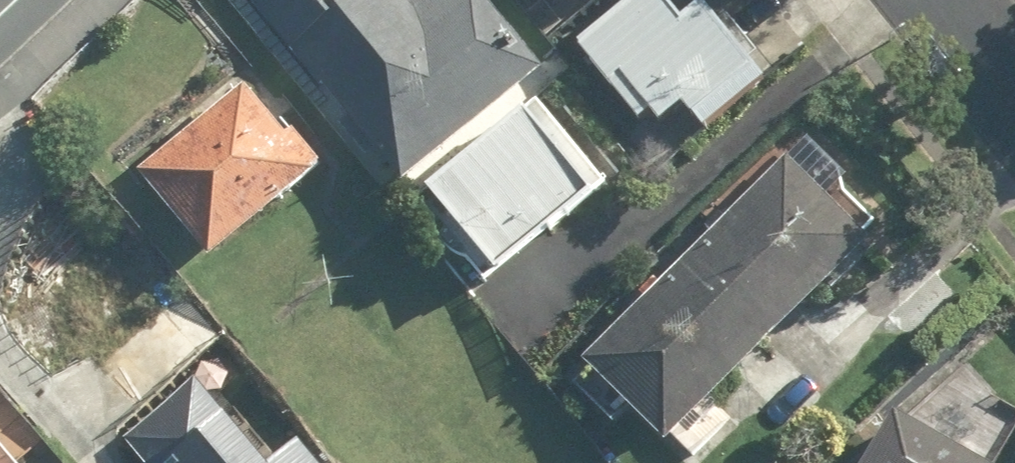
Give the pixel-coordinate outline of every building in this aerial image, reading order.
[(553,70),(498,0),(264,0),(277,15),(268,23),(355,119),(346,127),(371,155),(380,147),(411,181),(553,70)] [(709,129),(771,76),(707,2),(689,18),(674,0),(646,0),(631,12),(624,4),(582,40),(648,116),(656,109),(667,122),(688,104),(709,129)] [(142,161),(216,253),(322,167),(249,76),(142,161)] [(416,192),(485,280),(609,183),(540,95),(416,192)] [(669,434),(875,239),(867,230),(875,222),(836,181),(828,189),(791,150),(592,353),(669,434)] [(869,462),(985,462),(898,412),(869,462)] [(0,439),(0,462),(22,462),(0,439)]
